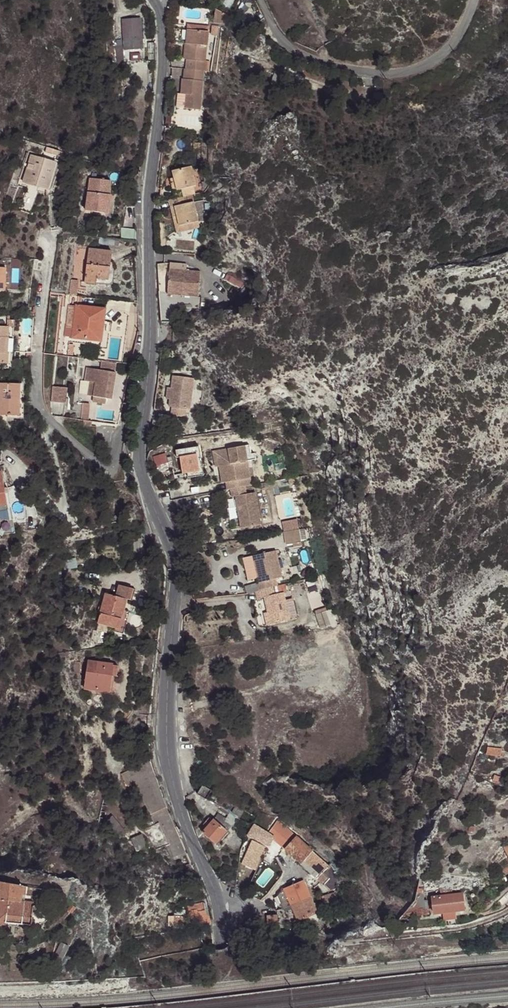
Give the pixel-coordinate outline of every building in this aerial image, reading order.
[(224,15),(213,10),(212,24),(223,25),(224,15)] [(124,50),(143,49),(142,18),(121,19),(124,50)] [(186,58),(184,78),(182,78),(180,93),(185,93),(184,107),(200,109),(203,71),(208,71),(209,61),(204,61),(207,31),(191,30),(190,44),(185,43),(183,58),(186,58)] [(114,48),(116,66),(123,66),(122,48),(114,48)] [(185,93),(180,93),(178,93),(177,107),(184,107),(185,93)] [(56,162),(32,154),(24,182),(48,189),(56,162)] [(170,181),(173,191),(197,185),(192,165),(186,167),(172,171),(173,177),(174,181),(170,181)] [(90,179),(87,211),(105,213),(107,195),(109,195),(111,181),(90,179)] [(173,191),(174,198),(182,196),(198,192),(197,185),(173,191)] [(178,225),(197,221),(193,201),(184,203),(182,196),(174,198),(168,199),(172,216),(176,216),(178,225)] [(176,216),(172,216),(176,232),(199,227),(197,221),(178,225),(176,216)] [(135,230),(122,229),(122,238),(136,240),(136,236),(135,230)] [(84,282),(94,283),(96,279),(107,280),(109,266),(110,252),(87,250),(84,282)] [(114,267),(109,266),(107,280),(96,279),(94,283),(106,285),(109,285),(112,282),(112,279),(114,267)] [(200,271),(169,268),(167,293),(198,296),(200,271)] [(73,279),(71,294),(77,295),(80,280),(73,279)] [(73,325),(72,337),(99,341),(103,310),(76,306),(73,325)] [(63,336),(72,337),(73,325),(64,324),(63,336)] [(1,354),(0,364),(14,365),(15,355),(10,355),(11,339),(13,339),(14,328),(0,327),(0,354),(1,354)] [(89,369),(87,382),(90,383),(88,396),(111,400),(114,373),(89,369)] [(191,383),(171,380),(169,392),(168,404),(167,411),(170,411),(169,420),(183,421),(184,413),(188,414),(191,383)] [(0,383),(0,414),(20,415),(20,383),(0,383)] [(55,387),(54,402),(66,403),(67,389),(55,387)] [(85,418),(88,419),(89,403),(82,403),(81,418),(85,418)] [(264,436),(252,438),(253,445),(265,443),(264,439),(264,436)] [(240,443),(212,446),(214,462),(217,479),(220,478),(221,486),(225,485),(240,484),(245,483),(242,458),(240,443)] [(190,457),(191,474),(208,473),(207,448),(177,450),(177,458),(190,457)] [(159,467),(171,463),(167,453),(156,457),(159,467)] [(240,484),(225,485),(226,493),(229,493),(234,525),(254,522),(249,490),(241,491),(240,484)] [(287,546),(303,545),(302,520),(286,520),(287,546)] [(269,546),(246,552),(253,575),(254,578),(252,579),(254,586),(269,582),(267,575),(277,572),(269,546)] [(269,582),(254,586),(256,594),(260,593),(264,608),(268,620),(287,614),(279,587),(271,589),(269,582)] [(122,629),(127,611),(130,600),(135,601),(138,590),(122,586),(119,597),(109,594),(101,623),(120,628),(122,629)] [(335,606),(318,612),(324,629),(341,623),(335,606)] [(134,613),(127,611),(122,629),(129,631),(134,613)] [(113,675),(114,666),(88,663),(84,689),(110,692),(113,675)] [(488,748),(487,755),(501,756),(501,749),(488,748)] [(215,789),(207,782),(200,789),(208,796),(215,789)] [(214,819),(228,827),(235,820),(221,808),(214,819)] [(146,828),(155,823),(151,814),(142,818),(146,828)] [(111,816),(105,820),(119,838),(125,833),(111,816)] [(215,844),(226,830),(214,819),(212,822),(209,819),(205,824),(208,828),(203,833),(215,844)] [(226,830),(228,827),(214,819),(226,830)] [(272,837),(271,839),(284,849),(295,836),(277,820),(266,834),(272,837)] [(247,837),(267,846),(271,839),(272,837),(266,834),(253,826),(247,837)] [(136,851),(148,846),(143,833),(131,838),(136,851)] [(312,850),(295,836),(284,849),(300,863),(312,850)] [(242,865),(252,870),(264,848),(253,843),(242,865)] [(313,848),(312,850),(300,863),(331,890),(340,888),(337,869),(313,848)] [(487,886),(484,878),(475,881),(477,889),(487,886)] [(304,919),(317,914),(309,897),(303,881),(283,888),(284,890),(298,923),(304,919)] [(1,882),(0,886),(0,922),(6,922),(23,924),(32,924),(34,909),(34,910),(36,910),(37,908),(36,906),(34,905),(35,902),(22,901),(23,886),(1,882)] [(45,890),(24,886),(24,891),(44,894),(45,890)] [(461,894),(431,897),(433,912),(444,911),(456,910),(463,909),(461,894)] [(323,902),(327,913),(338,910),(334,898),(323,902)] [(426,900),(413,902),(401,917),(428,913),(426,900)] [(198,911),(205,909),(203,903),(187,906),(188,912),(190,911),(197,910),(198,911)] [(207,919),(205,909),(198,911),(200,921),(207,919)] [(193,923),(200,921),(198,911),(197,910),(190,911),(193,923)] [(267,924),(277,923),(276,915),(266,917),(267,924)] [(173,916),(173,925),(184,925),(184,916),(173,916)] [(55,954),(63,957),(69,945),(61,941),(55,954)]
